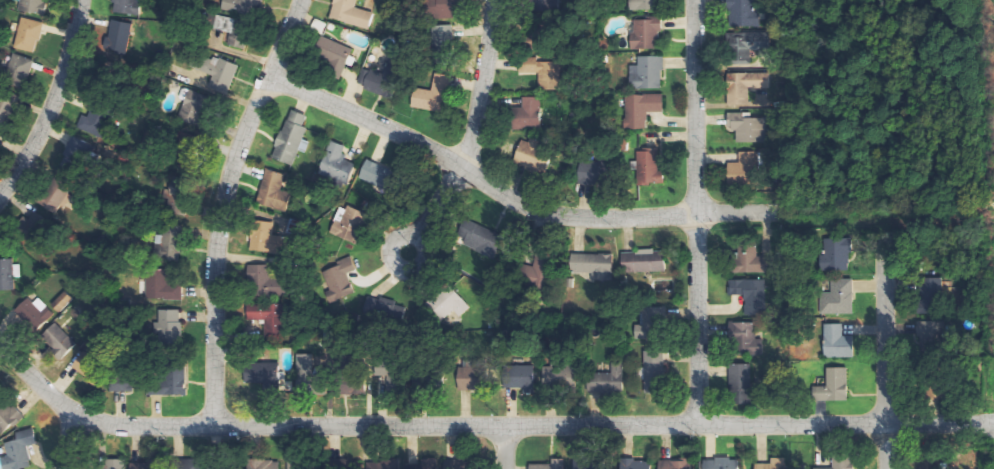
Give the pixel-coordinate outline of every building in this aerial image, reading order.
[(47,0),(22,0),(21,13),(46,14),(47,0)] [(115,14),(140,15),(141,0),(115,0),(115,14)] [(223,9),(262,17),(265,0),(225,0),(223,9)] [(356,8),(358,0),(335,0),(330,18),(369,30),(374,13),(356,8)] [(456,20),(457,0),(427,0),(427,18),(456,20)] [(533,11),(560,10),(560,0),(533,0),(533,11)] [(631,10),(663,10),(663,0),(631,0),(631,10)] [(729,28),(754,27),(754,0),(729,0),(729,28)] [(215,29),(231,32),(229,46),(246,50),(251,22),(218,16),(215,29)] [(16,48),(38,53),(44,22),(22,18),(16,48)] [(633,50),(662,49),(661,18),(632,19),(633,50)] [(129,54),(133,23),(111,20),(108,51),(129,54)] [(451,54),(451,26),(434,26),(435,55),(451,54)] [(751,50),(767,51),(768,33),(732,32),(731,64),(750,65),(751,50)] [(344,76),(353,47),(322,37),(312,66),(344,76)] [(35,60),(14,53),(5,82),(26,89),(35,60)] [(213,76),(209,87),(229,95),(240,66),(215,55),(207,74),(213,76)] [(663,56),(638,57),(638,66),(630,66),(631,90),(663,89),(663,56)] [(540,90),(562,90),(562,62),(538,62),(538,57),(520,57),(520,74),(540,74),(540,90)] [(364,68),(358,86),(390,97),(398,74),(386,70),(384,75),(364,68)] [(412,108),(443,113),(450,76),(435,73),(432,91),(415,88),(412,108)] [(728,105),(749,105),(749,89),(769,89),(769,74),(728,73),(728,105)] [(8,125),(21,96),(2,88),(0,93),(0,121),(8,125)] [(177,120),(200,129),(212,98),(189,90),(177,120)] [(648,128),(648,112),(664,112),(664,95),(625,95),(626,129),(648,128)] [(542,98),(524,97),(523,107),(513,107),(513,128),(541,129),(542,98)] [(275,159),(295,165),(300,150),(308,152),(311,142),(305,140),(309,128),(305,127),(308,115),(290,109),(275,159)] [(765,118),(751,117),(752,113),(728,112),(728,130),(737,130),(737,142),(765,143),(765,118)] [(95,114),(77,122),(84,139),(102,131),(95,114)] [(78,169),(85,142),(72,139),(65,165),(78,169)] [(319,174),(344,184),(353,163),(345,160),(350,147),(332,140),(319,174)] [(524,140),(512,166),(542,180),(554,153),(530,143),(524,140)] [(659,171),(659,149),(638,149),(638,184),(665,184),(665,171),(659,171)] [(758,151),(740,152),(740,163),(729,163),(729,184),(759,183),(758,151)] [(609,183),(610,162),(580,161),(579,182),(609,183)] [(287,174),(267,169),(258,204),(287,211),(292,192),(283,190),(287,174)] [(40,209),(59,218),(75,185),(56,175),(40,209)] [(169,214),(187,215),(188,181),(171,180),(169,214)] [(347,211),(342,208),(330,232),(356,244),(370,216),(350,205),(347,211)] [(503,235),(467,218),(457,239),(493,256),(503,235)] [(251,251),(284,253),(285,236),(274,236),(275,222),(253,220),(251,251)] [(186,255),(185,224),(165,224),(166,235),(156,235),(157,261),(179,260),(179,255),(186,255)] [(851,238),(825,238),(826,255),(821,255),(821,271),(851,271),(851,238)] [(772,273),(772,256),(758,256),(758,243),(739,243),(739,252),(734,252),(734,273),(772,273)] [(667,272),(666,250),(623,252),(624,273),(667,272)] [(534,266),(524,264),(519,285),(546,291),(554,256),(537,253),(534,266)] [(592,273),(591,280),(614,280),(615,255),(572,254),(571,273),(592,273)] [(321,271),(334,303),(356,293),(348,275),(358,271),(353,258),(321,271)] [(16,278),(22,277),(22,265),(15,265),(15,259),(0,259),(0,291),(16,291),(16,278)] [(271,264),(249,265),(250,298),(289,297),(289,278),(271,278),(271,264)] [(183,300),(184,284),(172,284),(172,270),(149,269),(148,298),(183,300)] [(832,279),(832,292),(821,292),(821,314),(854,314),(853,278),(832,279)] [(731,279),(731,295),(746,295),(745,315),(767,315),(768,280),(731,279)] [(471,307),(450,284),(434,299),(440,306),(436,310),(444,319),(454,310),(460,317),(471,307)] [(75,299),(68,291),(53,304),(61,312),(75,299)] [(55,314),(33,294),(16,312),(38,333),(55,314)] [(248,320),(266,320),(266,334),(284,333),(283,303),(248,304),(248,320)] [(635,338),(664,339),(665,308),(642,307),(641,325),(636,325),(635,338)] [(181,343),(181,309),(161,310),(162,343),(181,343)] [(943,321),(920,322),(920,346),(944,345),(943,321)] [(62,359),(78,344),(58,322),(42,337),(62,359)] [(760,323),(735,322),(734,354),(767,355),(767,334),(760,334),(760,323)] [(854,336),(844,336),(844,323),(825,324),(825,358),(854,358),(854,336)] [(639,368),(639,381),(645,381),(645,394),(669,393),(669,350),(646,350),(646,368),(639,368)] [(106,368),(84,352),(73,367),(95,384),(106,368)] [(297,390),(325,390),(325,374),(312,374),(312,354),(297,353),(297,390)] [(340,395),(366,394),(366,374),(353,374),(352,355),(339,355),(340,395)] [(377,387),(397,388),(398,361),(378,360),(377,387)] [(482,361),(460,360),(460,390),(481,391),(482,361)] [(623,393),(624,363),(612,363),(612,372),(587,372),(587,391),(623,393)] [(753,363),(730,364),(731,389),(753,388),(753,363)] [(254,364),(254,386),(285,386),(285,372),(279,372),(279,364),(254,364)] [(163,365),(163,380),(150,379),(149,395),(186,396),(187,366),(163,365)] [(536,366),(504,365),(504,390),(535,390),(536,366)] [(848,367),(827,367),(827,386),(814,386),(814,401),(848,401),(848,367)] [(137,372),(112,371),(111,391),(136,392),(137,372)] [(3,433),(17,419),(0,402),(0,430),(3,433)] [(8,456),(1,458),(4,468),(25,468),(33,467),(26,438),(6,443),(8,456)] [(814,468),(854,468),(854,454),(833,455),(833,468),(814,468)] [(469,457),(444,462),(446,468),(471,468),(469,457)] [(174,458),(174,468),(202,468),(202,459),(174,458)] [(438,458),(417,459),(418,468),(438,468),(438,458)] [(756,468),(789,468),(789,458),(772,458),(772,463),(756,464),(756,468)] [(126,459),(104,459),(104,468),(126,468),(126,459)] [(281,460),(249,459),(249,468),(281,468),(281,460)] [(530,464),(530,468),(566,468),(566,459),(553,459),(553,464),(530,464)] [(653,459),(623,460),(623,468),(653,468),(653,459)] [(290,468),(314,468),(314,461),(290,460),(290,468)] [(692,461),(663,460),(662,468),(692,468),(692,461)]
